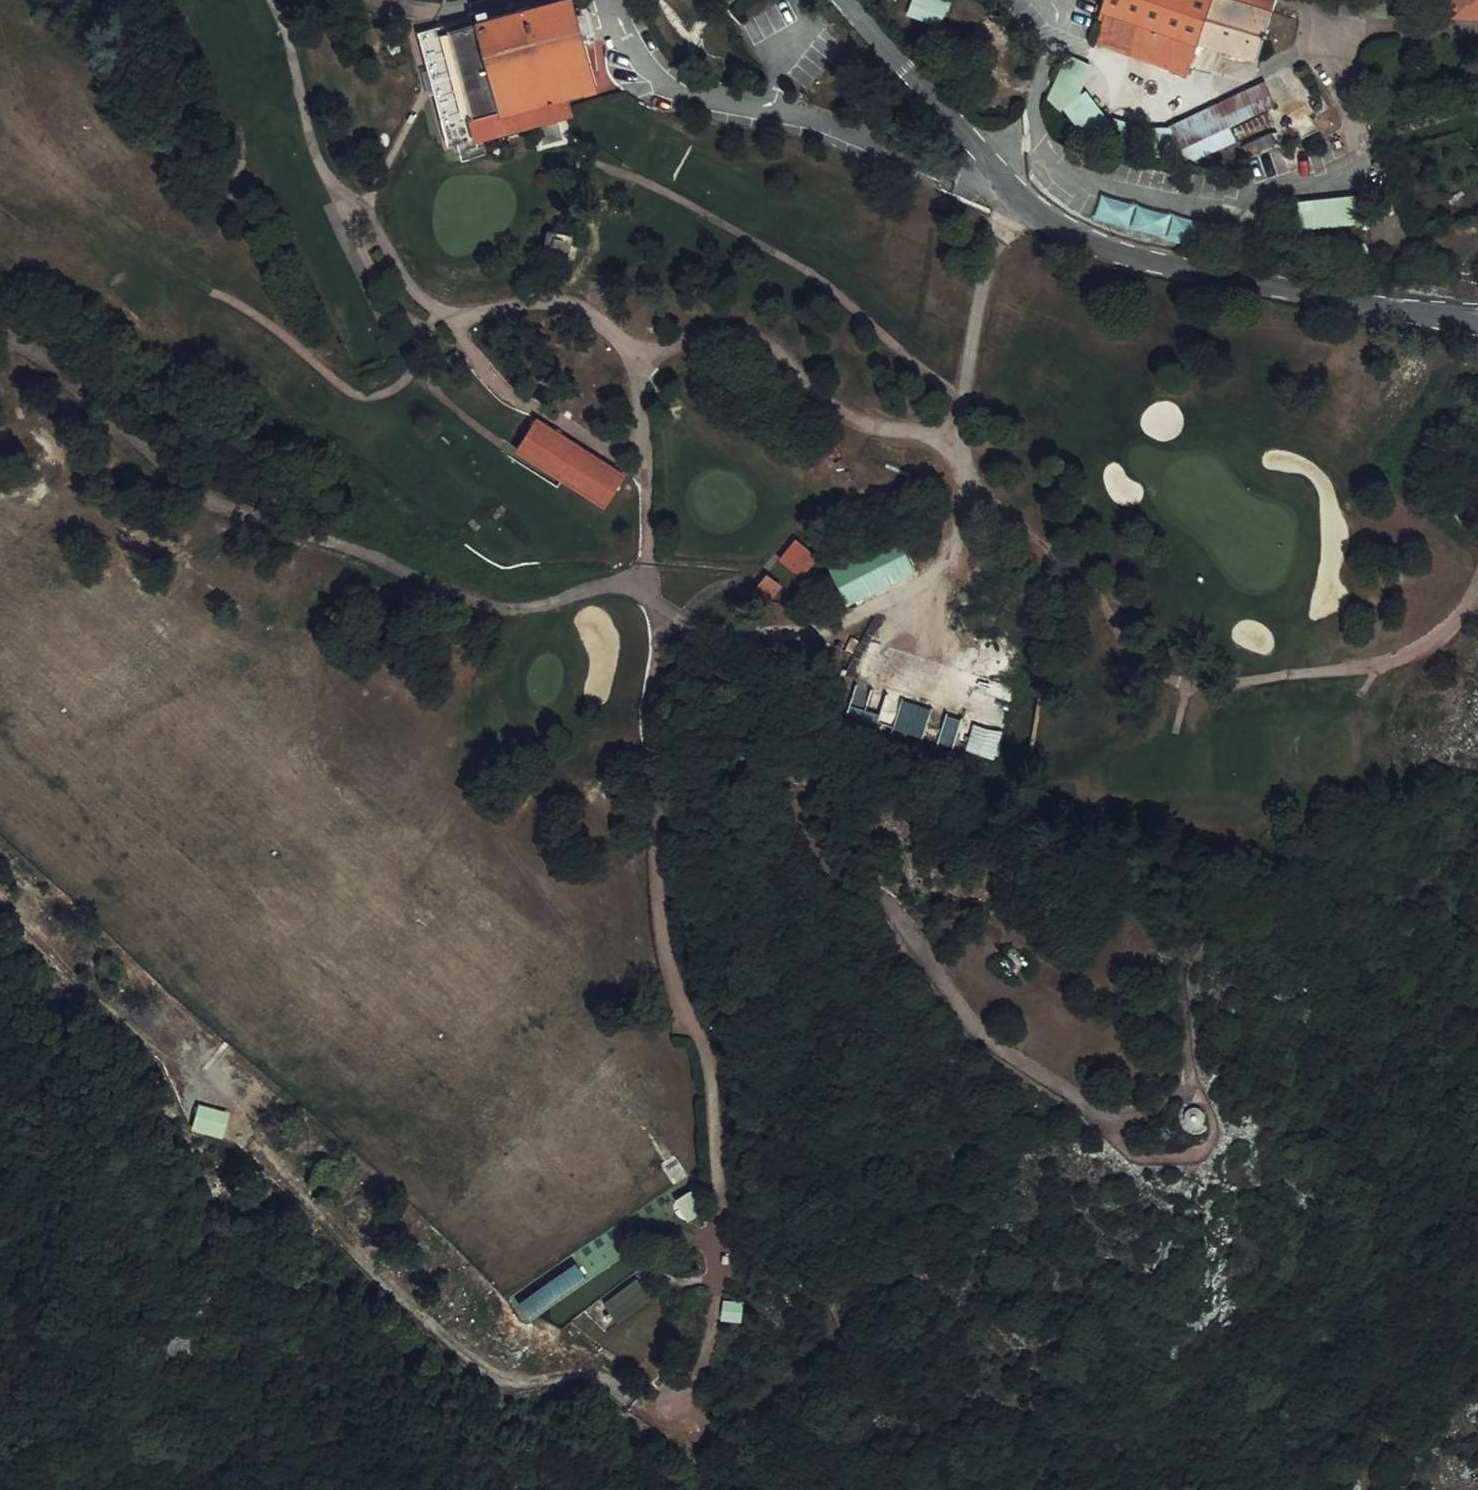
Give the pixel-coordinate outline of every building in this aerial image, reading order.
[(564,0),(558,0),(448,30),(423,37),(450,146),(532,126),(538,149),(560,143),(554,121),(569,116),(564,97),(594,89),(572,7),(564,0)] [(935,0),(912,0),(908,11),(934,20),(942,3),(935,0)] [(1194,35),(1207,0),(1100,0),(1097,10),(1102,12),(1094,33),(1106,37),(1118,7),(1138,14),(1127,45),(1183,67),(1194,35)] [(1194,35),(1250,56),(1268,6),(1251,0),(1207,0),(1194,35)] [(1461,13),(1477,14),(1477,0),(1462,0),(1461,13)] [(1118,7),(1106,37),(1127,45),(1138,14),(1118,7)] [(1264,82),(1175,126),(1185,146),(1274,102),(1264,82)] [(1084,89),(1064,104),(1086,134),(1106,119),(1084,89)] [(1139,147),(1164,148),(1162,126),(1139,126),(1139,147)] [(1313,205),(1299,207),(1300,229),(1375,224),(1371,195),(1315,198),(1313,205)] [(552,237),(549,257),(571,262),(574,241),(552,237)] [(624,477),(537,420),(519,452),(608,506),(624,477)] [(898,534),(829,566),(850,606),(919,573),(898,534)] [(818,557),(797,542),(783,560),(804,576),(818,557)] [(784,586),(768,576),(755,593),(769,604),(784,586)] [(698,1215),(690,1200),(677,1207),(685,1222),(698,1215)] [(529,1289),(512,1302),(522,1316),(576,1279),(570,1266),(566,1268),(547,1278),(529,1289)] [(638,1301),(628,1285),(606,1300),(616,1315),(638,1301)]
